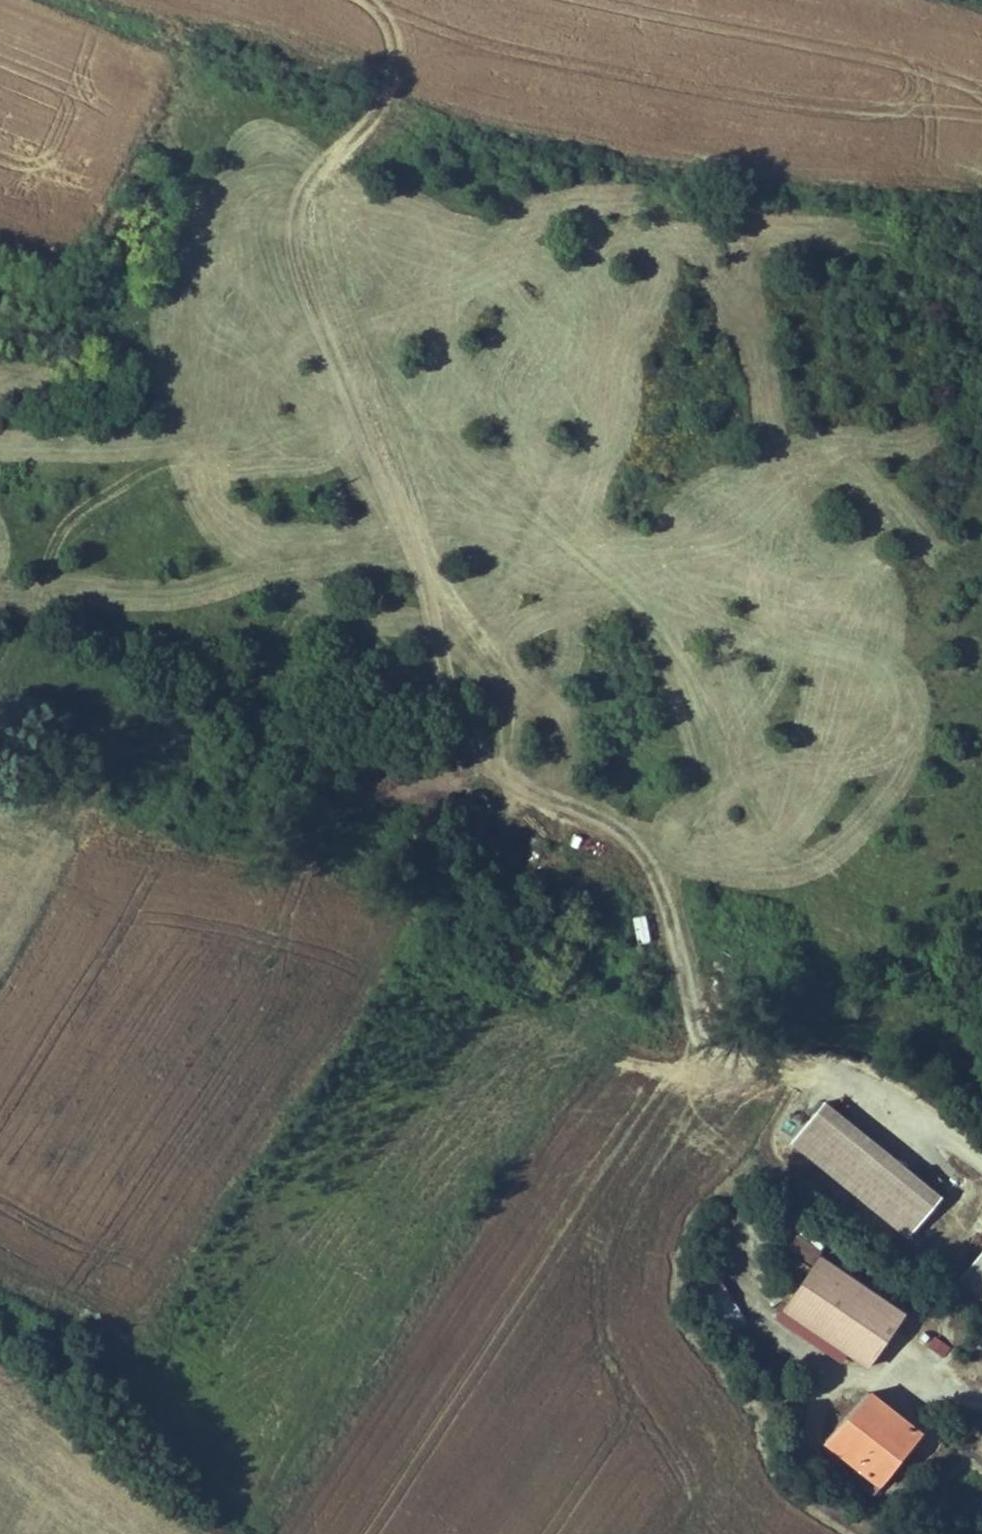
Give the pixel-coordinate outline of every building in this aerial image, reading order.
[(940,1198),(823,1102),(792,1141),(908,1236),(940,1198)] [(960,1279),(981,1296),(981,1252),(960,1279)] [(904,1314),(819,1256),(812,1266),(802,1281),(799,1285),(783,1309),(868,1367),(904,1314)] [(802,1281),(812,1266),(797,1257),(787,1271),(802,1281)] [(802,1281),(787,1271),(785,1275),(799,1285),(802,1281)] [(874,1494),(920,1434),(868,1393),(825,1441),(863,1472),(856,1480),(874,1494)]
